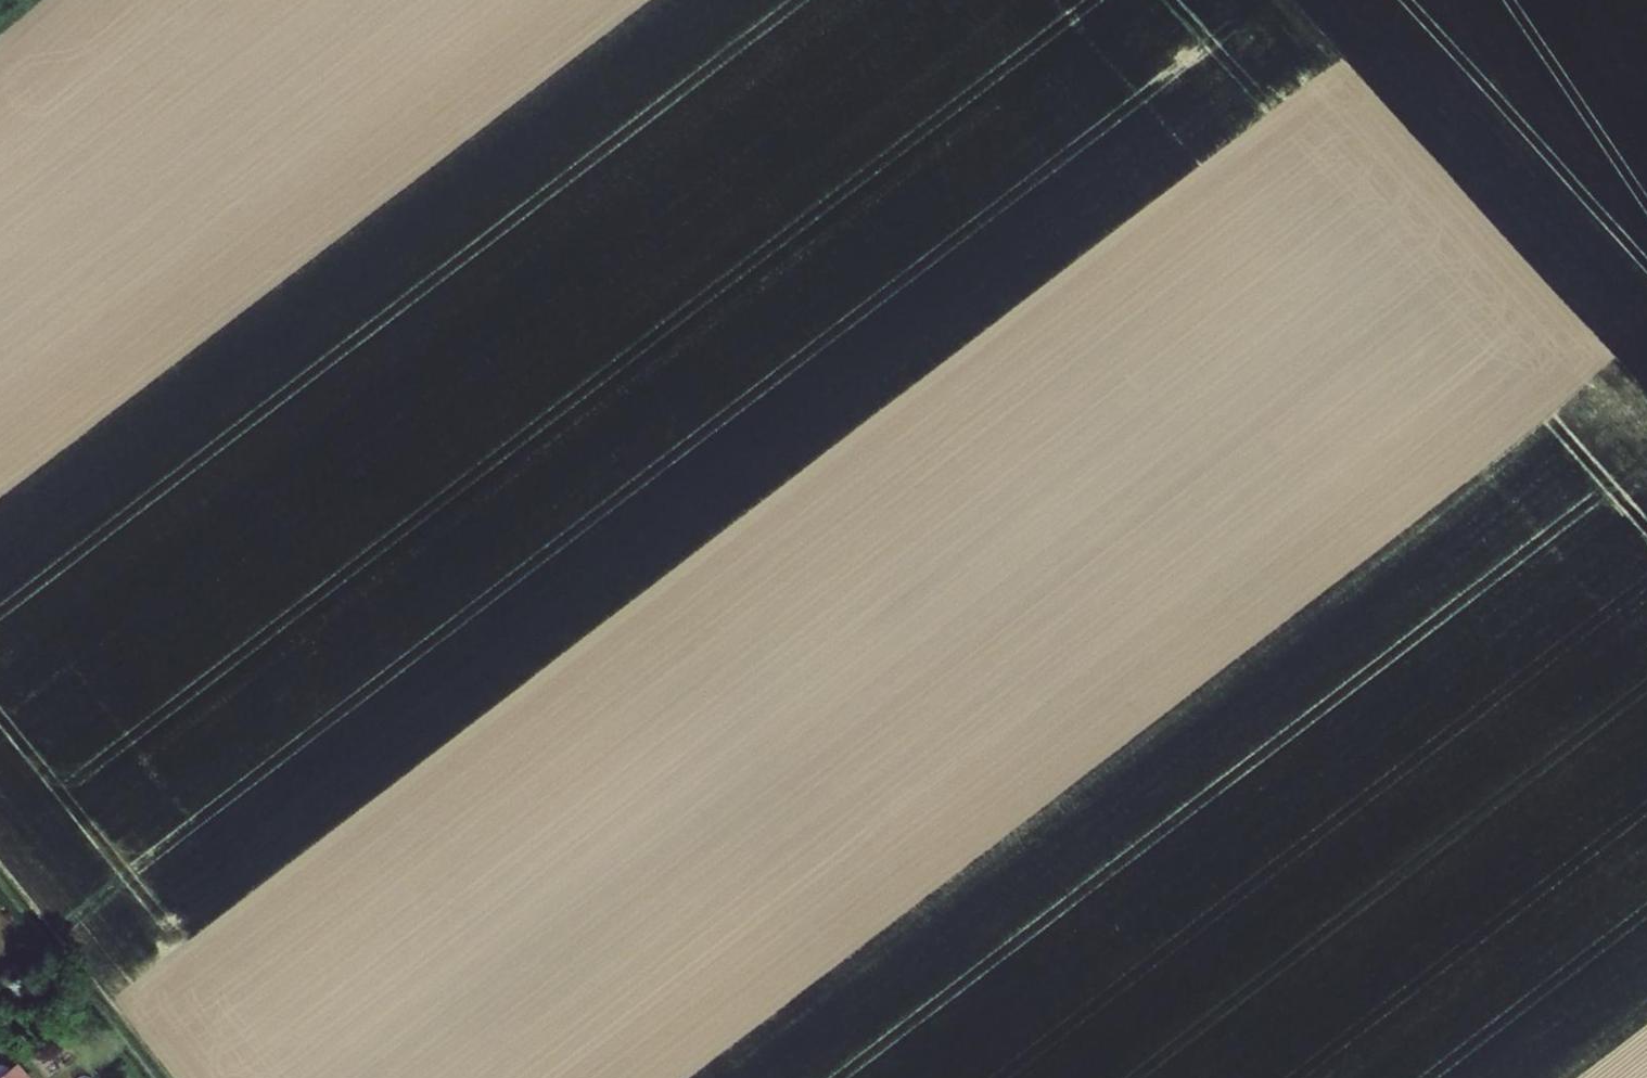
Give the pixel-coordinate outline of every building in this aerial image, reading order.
[(22,1064),(17,1067),(4,1064),(1,1077),(33,1077),(22,1064)]
